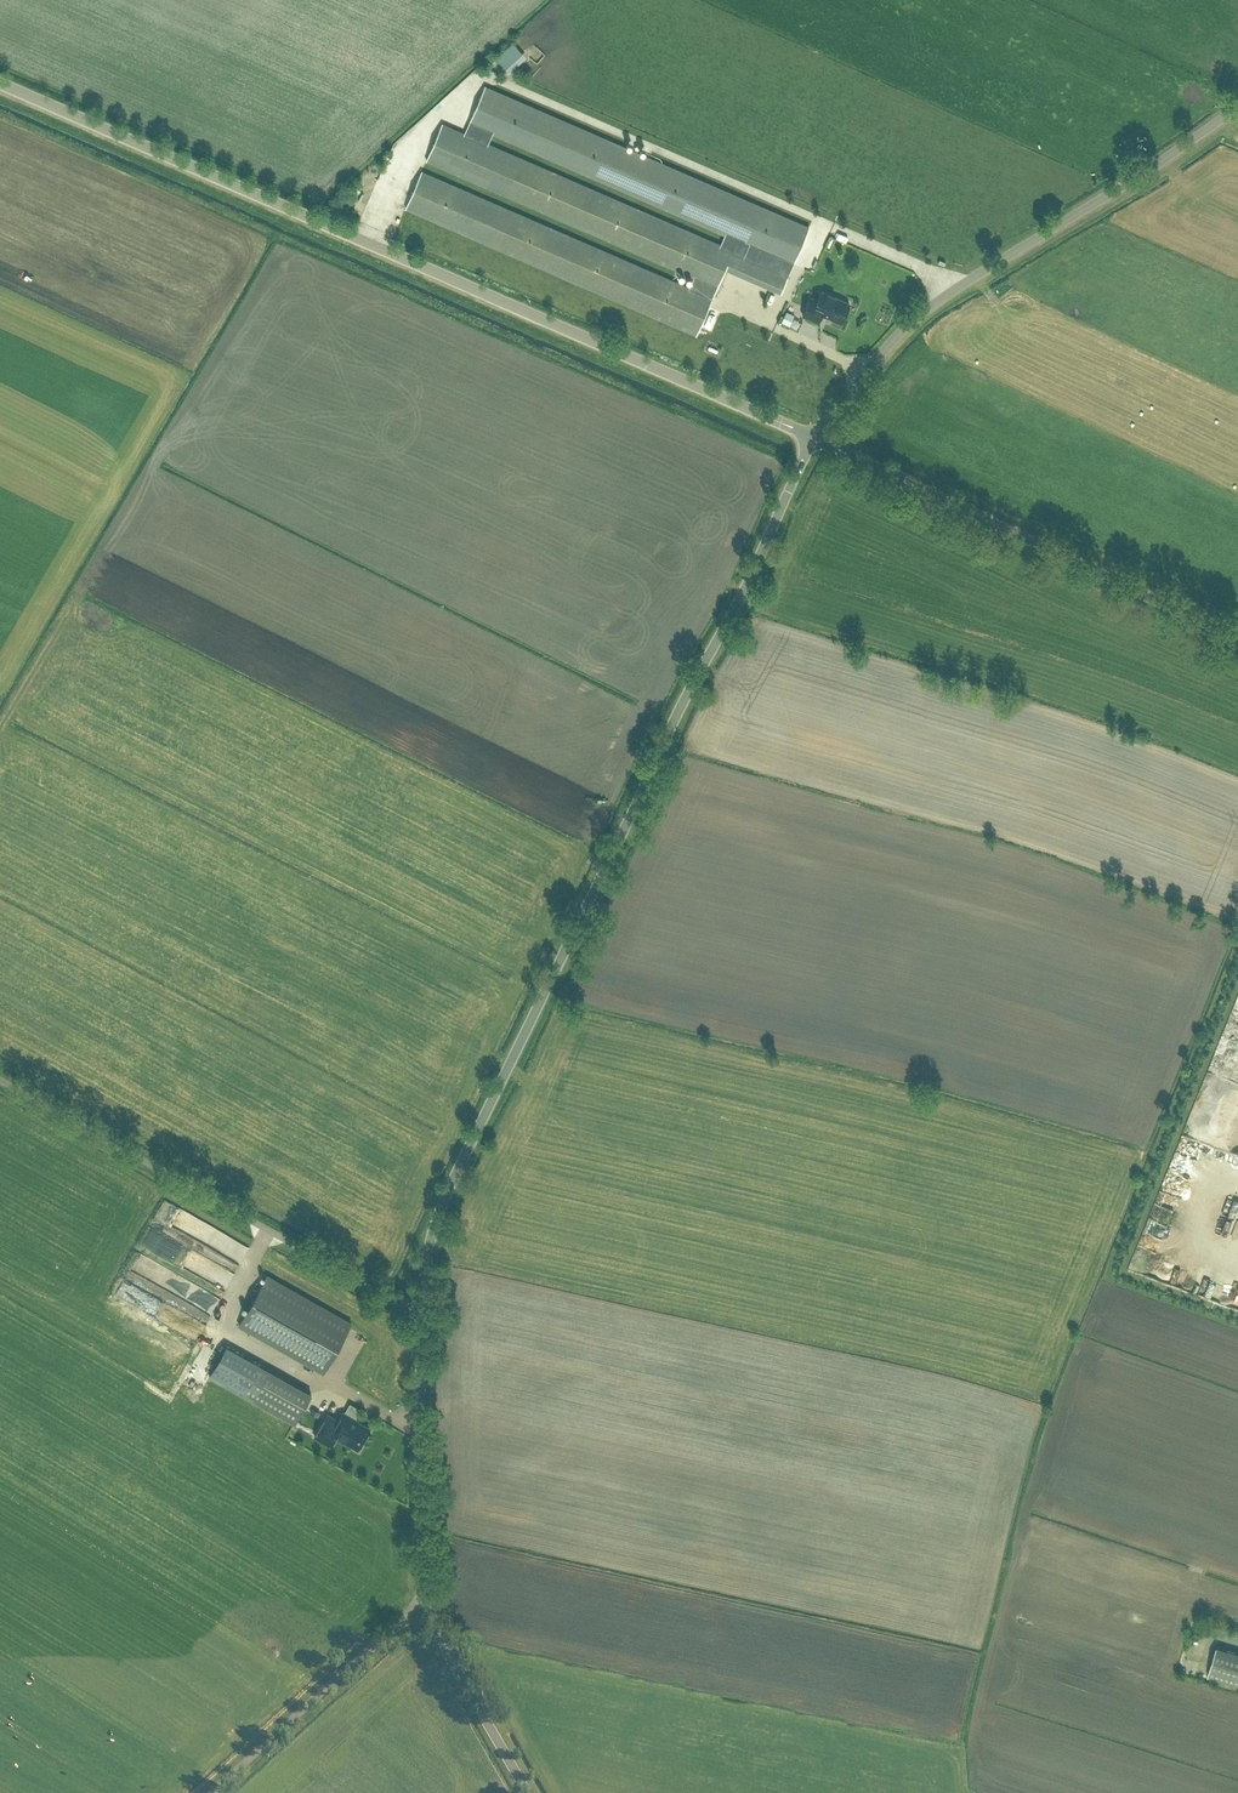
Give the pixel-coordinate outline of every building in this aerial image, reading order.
[(808,227),(485,86),(469,122),(715,229),(725,233),(721,244),(710,240),(442,123),(426,160),(694,276),(689,287),(421,171),(406,207),(696,334),(725,268),(780,292),(808,227)] [(849,303),(821,291),(817,300),(810,297),(802,315),(814,320),(816,315),(820,314),(831,318),(832,316),(842,320),(849,303)] [(779,319),(792,323),(795,316),(781,312),(779,319)] [(1185,1173),(1193,1175),(1198,1158),(1187,1155),(1186,1157),(1173,1153),(1169,1167),(1179,1170),(1176,1178),(1163,1174),(1162,1179),(1181,1184),(1185,1173)] [(1149,1207),(1154,1210),(1159,1198),(1154,1196),(1149,1207)] [(207,1241),(207,1225),(196,1225),(196,1241),(207,1241)] [(223,1285),(229,1274),(176,1246),(170,1257),(223,1285)] [(239,1324),(323,1372),(351,1322),(266,1275),(239,1324)] [(185,1279),(173,1292),(190,1307),(202,1294),(185,1279)] [(159,1285),(155,1291),(166,1297),(169,1291),(159,1285)] [(284,1417),(294,1423),(311,1393),(300,1387),(284,1417)] [(315,1436),(330,1445),(335,1436),(344,1441),(345,1440),(358,1448),(369,1428),(353,1418),(353,1417),(344,1412),(339,1420),(327,1414),(315,1436)] [(1217,1646),(1208,1675),(1237,1685),(1237,1653),(1217,1646)]
